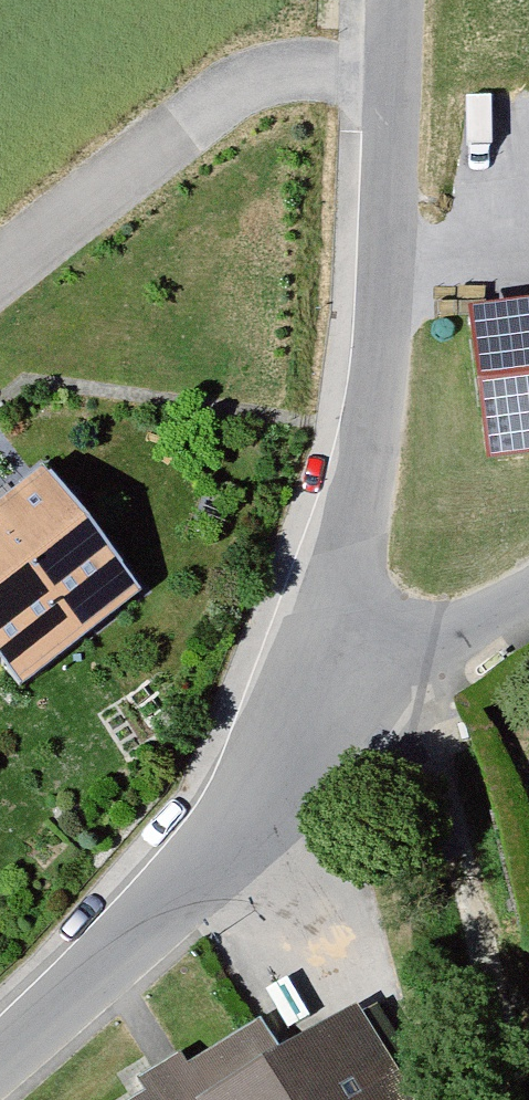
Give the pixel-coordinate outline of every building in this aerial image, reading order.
[(470,306),(492,462),(528,457),(528,298),(470,306)] [(32,481),(0,507),(0,687),(7,696),(127,602),(32,481)] [(343,1021),(213,1099),(391,1099),(343,1021)] [(182,1057),(136,1085),(144,1099),(142,1099),(208,1099),(182,1057)]
